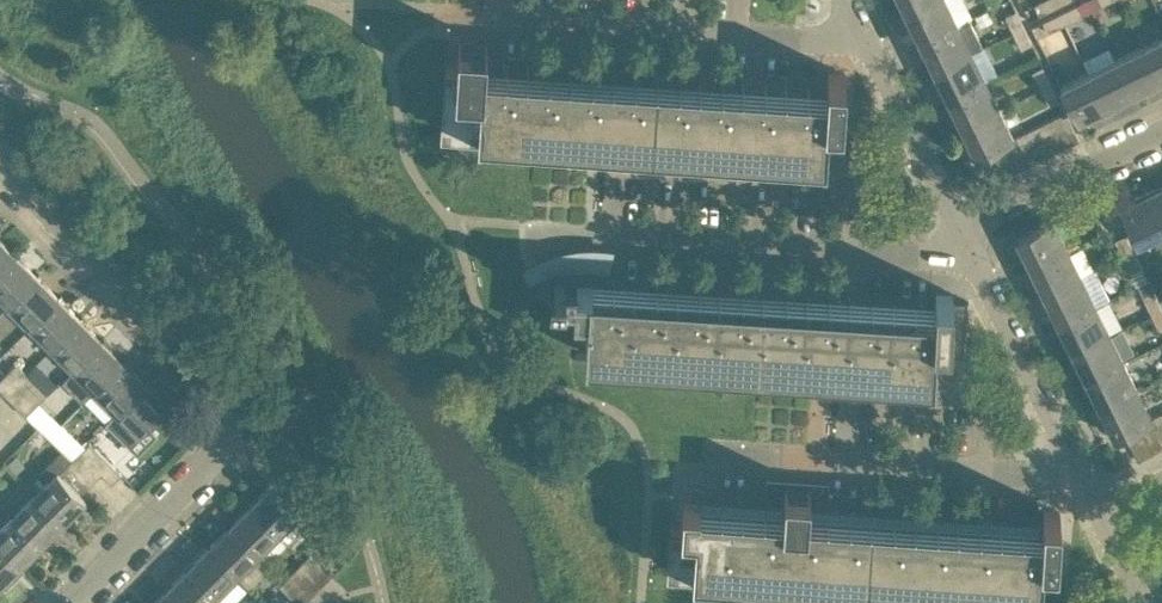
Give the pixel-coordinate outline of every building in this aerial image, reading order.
[(932,0),(902,0),(908,12),(932,0)] [(958,22),(947,0),(932,0),(908,12),(915,27),(913,28),(919,41),(958,22)] [(1056,5),(1054,0),(1039,0),(1035,2),(1040,13),(1056,5)] [(1060,11),(1065,22),(1081,14),(1076,3),(1060,11)] [(1013,30),(1024,25),(1016,8),(1006,14),(1013,30)] [(1049,30),(1065,22),(1060,11),(1043,20),(1049,30)] [(935,68),(972,51),(982,45),(968,17),(958,22),(919,41),(925,54),(928,53),(935,68)] [(1024,25),(1013,30),(1022,46),(1032,41),(1024,25)] [(1143,44),(1161,82),(1161,81),(1161,35),(1143,44)] [(827,94),(486,71),(488,41),(486,41),(486,47),(461,45),(461,39),(460,39),(458,60),(446,60),(442,127),(826,153),(827,132),(841,133),(845,73),(829,72),(827,94)] [(1148,88),(1161,82),(1143,44),(1116,58),(1133,92),(1147,86),(1148,88)] [(947,98),(985,79),(972,51),(935,68),(943,83),(940,85),(947,98)] [(1119,99),(1133,92),(1116,58),(1089,71),(1108,108),(1120,102),(1119,99)] [(1041,87),(1052,81),(1044,65),(1033,70),(1041,87)] [(1094,115),(1108,108),(1089,71),(1062,84),(1079,119),(1093,112),(1094,115)] [(963,125),(999,107),(985,79),(947,98),(953,111),(956,110),(963,125)] [(1052,81),(1041,87),(1049,103),(1060,98),(1052,81)] [(987,149),(1001,142),(1013,136),(999,107),(963,125),(971,140),(968,141),(975,155),(987,149)] [(1080,138),(1069,117),(1066,110),(1052,117),(1066,145),(1080,138)] [(1053,151),(1066,145),(1052,117),(1039,123),(1053,151)] [(1040,158),(1053,151),(1039,123),(1027,130),(1040,158)] [(1027,164),(1040,158),(1027,130),(1013,136),(1027,164)] [(1015,170),(1027,164),(1013,136),(1001,142),(1015,170)] [(1001,142),(987,149),(1001,177),(1015,170),(1001,142)] [(1161,185),(1160,183),(1147,189),(1161,219),(1161,185)] [(1161,228),(1161,219),(1147,189),(1134,196),(1135,198),(1121,205),(1138,240),(1161,228)] [(1120,221),(1117,215),(1107,193),(1092,200),(1106,228),(1120,221)] [(1068,247),(1064,239),(1054,218),(1018,236),(1025,252),(1022,253),(1029,266),(1068,247)] [(1123,254),(1134,249),(1126,233),(1115,238),(1123,254)] [(16,252),(0,237),(0,268),(16,252)] [(1045,293),(1095,269),(1081,241),(1068,247),(1029,266),(1035,279),(1038,278),(1045,293)] [(1134,249),(1123,254),(1132,271),(1142,266),(1134,249)] [(37,274),(16,252),(0,268),(0,293),(9,302),(37,274)] [(611,265),(611,263),(604,261),(599,261),(589,260),(579,260),(569,261),(563,262),(558,263),(554,264),(547,266),(538,269),(531,272),(526,274),(529,280),(535,277),(538,275),(546,272),(553,270),(558,269),(563,268),(566,281),(551,280),(550,291),(576,293),(575,307),(589,308),(587,351),(933,373),(934,369),(963,371),(963,375),(964,375),(969,300),(967,299),(967,300),(952,300),(953,292),(937,291),(935,313),(614,293),(615,286),(593,285),(593,283),(591,283),(592,262),(602,263),(611,265)] [(1057,323),(1096,303),(1108,297),(1095,269),(1045,293),(1053,308),(1050,310),(1057,323)] [(31,324),(59,295),(37,274),(9,302),(31,324)] [(1161,305),(1155,289),(1144,295),(1151,311),(1161,305)] [(52,345),(81,317),(59,295),(31,324),(52,345)] [(1073,350),(1110,332),(1096,303),(1057,323),(1063,335),(1066,334),(1073,350)] [(1151,311),(1159,328),(1161,327),(1161,305),(1151,311)] [(75,368),(104,340),(81,317),(52,345),(75,368)] [(1085,379),(1123,360),(1110,332),(1073,350),(1081,365),(1078,366),(1085,379)] [(96,389),(124,360),(104,340),(75,368),(96,389)] [(117,410),(146,382),(124,360),(96,389),(117,410)] [(1101,406),(1137,388),(1123,360),(1085,379),(1091,392),(1094,391),(1101,406)] [(27,372),(17,361),(0,379),(0,387),(6,393),(27,372)] [(44,373),(37,381),(27,372),(6,393),(16,404),(38,382),(48,392),(55,384),(44,373)] [(40,400),(48,392),(38,382),(16,404),(49,436),(62,422),(40,400)] [(146,382),(117,410),(139,432),(167,403),(146,382)] [(1138,424),(1152,418),(1137,388),(1101,406),(1109,421),(1106,423),(1113,437),(1125,430),(1139,460),(1152,453),(1138,424)] [(1152,418),(1161,439),(1161,413),(1152,418)] [(1161,448),(1161,439),(1152,418),(1138,424),(1152,453),(1161,448)] [(85,446),(63,423),(62,422),(49,436),(62,449),(58,453),(90,484),(101,473),(80,451),(85,446)] [(80,451),(101,473),(112,462),(90,441),(85,446),(80,451)] [(81,493),(90,484),(58,453),(50,461),(58,469),(36,492),(65,520),(87,498),(81,493)] [(16,454),(8,462),(17,472),(26,464),(16,454)] [(312,521),(301,510),(273,482),(251,504),(279,532),(279,533),(289,543),(312,521)] [(1042,532),(808,515),(810,485),(786,484),(783,514),(699,508),(700,499),(684,498),(682,524),(696,525),(693,568),(789,574),(1040,592),(1041,570),(1056,571),(1060,510),(1044,509),(1042,532)] [(43,542),(65,520),(36,492),(15,513),(43,542)] [(258,554),(279,533),(279,532),(251,504),(229,526),(258,554)] [(43,542),(15,513),(0,528),(0,541),(22,563),(43,542)] [(236,575),(258,554),(229,526),(208,547),(236,575)] [(346,539),(337,547),(348,558),(356,549),(346,539)] [(22,563),(0,541),(0,585),(22,563)] [(215,597),(236,575),(208,547),(187,568),(215,597)] [(322,584),(332,574),(310,553),(300,563),(322,584)] [(311,595),(322,584),(300,563),(289,574),(311,595)] [(215,597),(187,568),(165,590),(178,602),(209,602),(215,597)] [(311,595),(289,574),(279,584),(299,602),(303,602),(311,595)] [(165,590),(152,602),(178,602),(165,590)]
